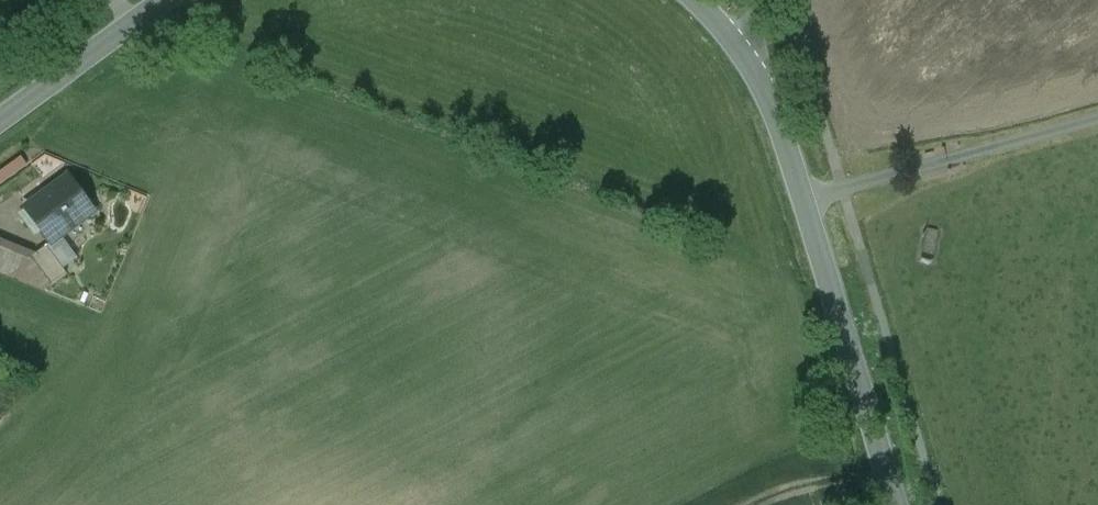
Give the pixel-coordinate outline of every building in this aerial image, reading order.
[(16,175),(8,164),(0,169),(0,186),(16,175)] [(71,177),(26,209),(52,244),(96,213),(71,177)] [(9,273),(18,244),(0,239),(0,271),(9,273)] [(47,247),(9,276),(46,291),(67,275),(47,247)]
